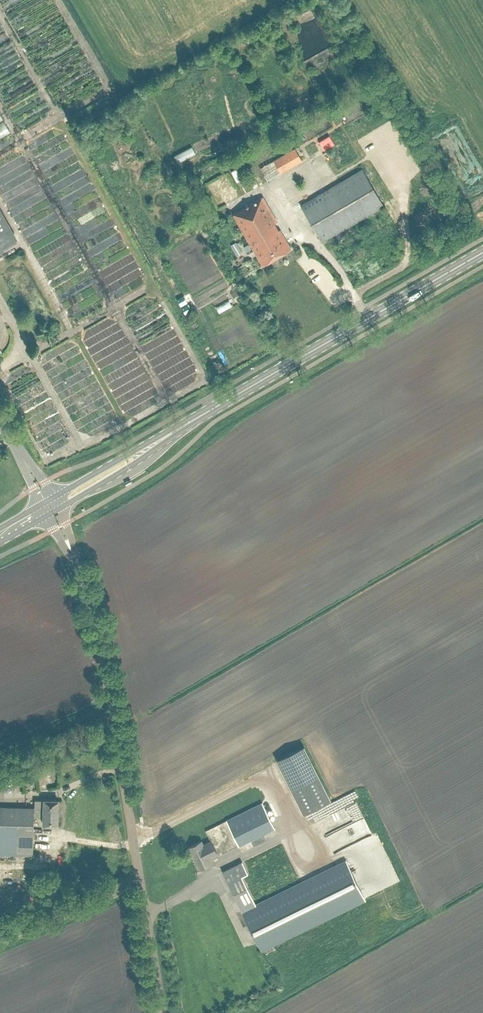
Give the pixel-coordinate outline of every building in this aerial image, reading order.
[(9,130),(4,119),(0,121),(0,134),(9,130)] [(295,148),(274,160),(260,168),(267,180),(302,159),(295,148)] [(361,169),(301,205),(322,241),(383,205),(361,169)] [(217,173),(207,179),(219,199),(229,193),(217,173)] [(263,196),(233,214),(262,264),(291,247),(280,229),(278,230),(274,223),(277,221),(263,196)] [(2,248),(16,239),(0,211),(0,249),(2,248)] [(241,252),(237,244),(232,247),(236,255),(241,252)] [(181,291),(174,295),(180,307),(188,303),(181,291)] [(330,799),(302,746),(275,760),(303,813),(330,799)] [(32,855),(33,831),(33,816),(43,816),(43,824),(58,824),(58,799),(44,799),(43,807),(0,806),(0,854),(32,855)] [(353,801),(307,820),(314,838),(360,819),(353,801)] [(262,802),(219,823),(227,841),(235,837),(238,845),(274,827),(262,802)] [(223,871),(243,911),(242,912),(261,949),(324,918),(306,880),(255,906),(251,899),(314,868),(297,834),(223,871)] [(212,862),(210,858),(218,854),(210,839),(202,843),(201,840),(188,847),(199,869),(212,862)] [(336,867),(344,884),(385,865),(378,848),(336,867)] [(393,877),(342,899),(348,912),(398,890),(393,877)]
